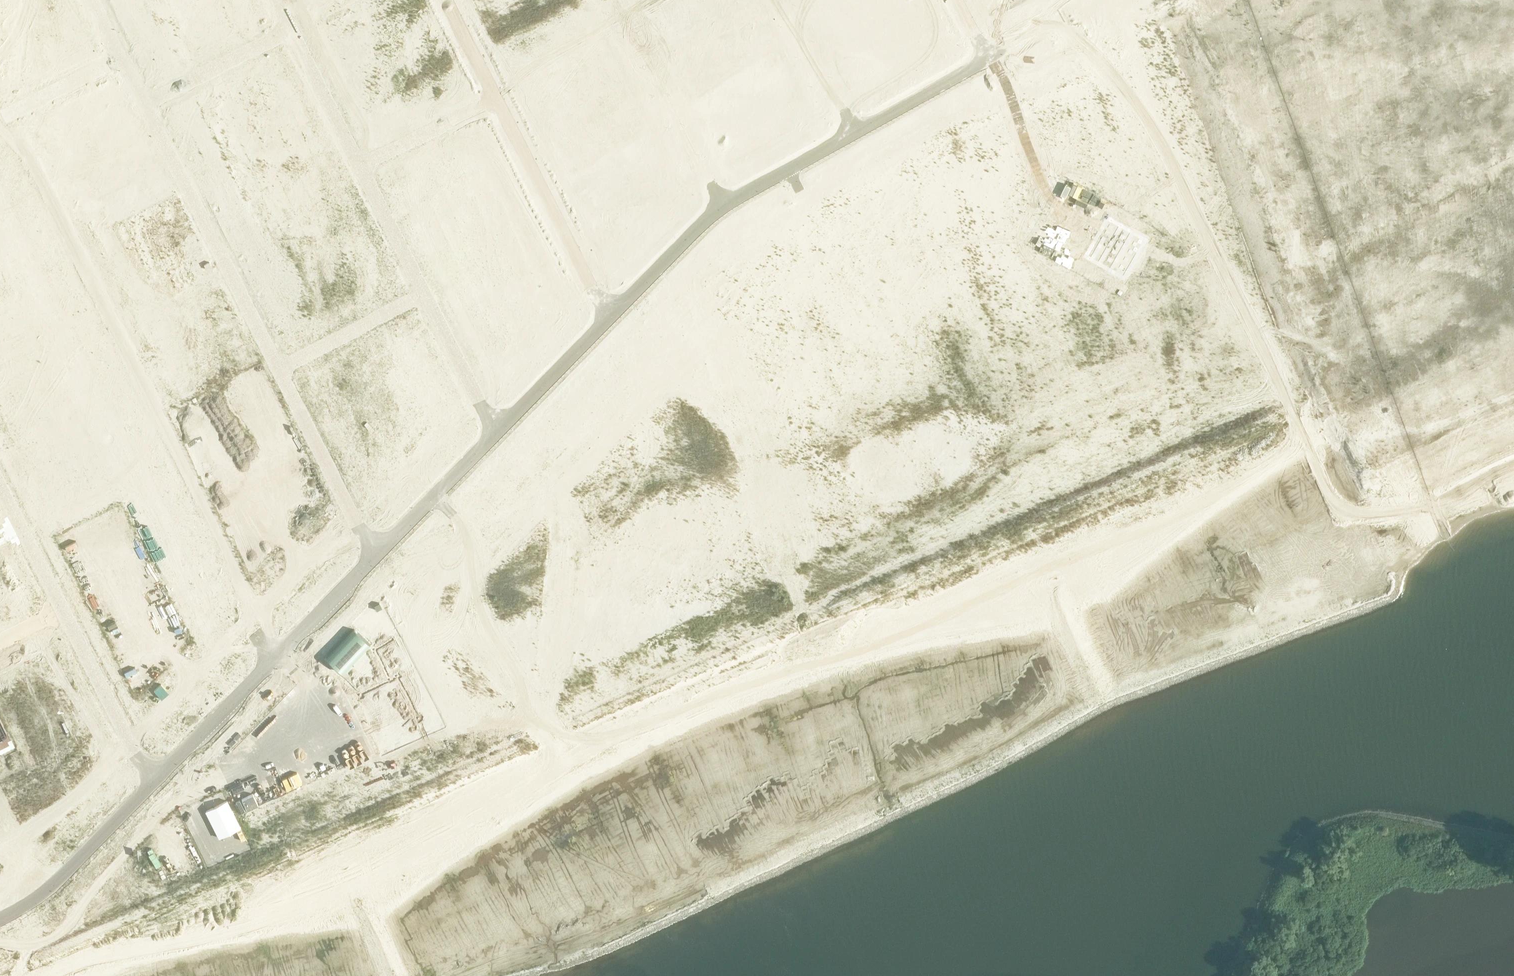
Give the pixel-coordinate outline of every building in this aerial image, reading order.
[(34,4),(35,4),(37,10),(38,9),(40,16),(41,15),(43,22),(44,21),(46,27),(47,27),(49,34),(50,33),(81,17),(77,12),(78,11),(74,6),(75,5),(72,0),(33,0),(34,4)] [(215,9),(232,44),(258,31),(243,0),(232,0),(215,9)] [(309,9),(327,0),(304,0),(309,9)] [(155,12),(135,22),(140,31),(159,21),(155,12)] [(325,20),(308,29),(312,38),(330,29),(325,20)] [(159,21),(140,31),(144,40),(164,30),(159,21)] [(330,29),(312,38),(317,46),(334,37),(330,29)] [(9,47),(0,30),(0,51),(9,47)] [(164,30),(144,40),(149,50),(169,40),(164,30)] [(0,70),(0,92),(2,96),(49,72),(51,77),(99,52),(88,31),(41,54),(39,50),(0,70)] [(216,31),(207,35),(216,52),(224,48),(216,31)] [(207,35),(198,40),(207,57),(216,52),(207,35)] [(334,37),(317,46),(321,55),(339,46),(334,37)] [(198,40),(190,44),(198,61),(207,57),(198,40)] [(190,44),(181,48),(190,65),(198,61),(190,44)] [(339,46),(321,55),(325,64),(343,55),(339,46)] [(181,48),(173,53),(181,70),(190,65),(181,48)] [(173,53),(164,57),(173,74),(181,70),(173,53)] [(343,55),(325,64),(330,73),(347,64),(343,55)] [(164,57),(155,61),(164,78),(173,74),(164,57)] [(273,60),(252,71),(276,118),(275,119),(274,119),(274,120),(273,121),(272,122),(271,123),(271,126),(271,127),(271,128),(271,129),(264,130),(265,134),(272,133),(273,139),(278,138),(277,132),(278,132),(283,141),(307,128),(273,60)] [(376,64),(356,74),(361,83),(381,73),(376,64)] [(381,73),(361,83),(366,92),(385,82),(381,73)] [(235,80),(227,84),(235,100),(243,96),(235,80)] [(385,82),(366,92),(370,101),(390,91),(385,82)] [(227,84),(220,88),(228,103),(235,100),(227,84)] [(220,88),(212,91),(220,107),(228,103),(220,88)] [(212,91),(204,95),(212,111),(220,107),(212,91)] [(390,91),(370,101),(375,110),(394,100),(390,91)] [(144,133),(115,136),(94,94),(54,114),(69,144),(38,177),(81,217),(112,184),(113,185),(120,181),(120,180),(149,177),(144,133)] [(195,100),(179,108),(183,116),(199,108),(195,100)] [(199,108),(183,116),(187,124),(203,116),(199,108)] [(401,108),(393,112),(401,129),(410,125),(401,108)] [(393,112),(384,116),(393,133),(401,129),(393,112)] [(203,116),(187,124),(190,131),(206,123),(203,116)] [(384,116),(375,121),(384,138),(393,133),(384,116)] [(375,121),(367,125),(375,142),(384,138),(375,121)] [(206,123),(190,131),(194,139),(210,131),(206,123)] [(367,125),(358,129),(367,146),(375,142),(367,125)] [(234,137),(202,153),(224,198),(231,195),(242,217),(275,200),(249,150),(243,153),(234,137)] [(312,140),(292,149),(297,159),(317,149),(312,140)] [(317,149),(297,159),(301,167),(321,157),(317,149)] [(321,157),(301,167),(306,176),(325,166),(321,157)] [(325,166),(306,176),(309,183),(329,173),(325,166)] [(309,183),(235,220),(266,281),(267,281),(285,272),(361,234),(330,173),(329,173),(309,183)] [(1107,217),(1085,256),(1124,279),(1147,240),(1107,217)] [(366,244),(348,252),(353,261),(370,252),(366,244)] [(539,250),(519,259),(541,303),(530,315),(532,320),(541,337),(569,308),(539,250)] [(370,252),(353,261),(357,270),(375,261),(370,252)] [(375,261),(357,270),(361,278),(379,269),(375,261)] [(379,269),(361,278),(366,287),(373,283),(383,278),(379,269)] [(383,278),(373,283),(382,301),(392,296),(383,278)] [(366,287),(359,290),(368,308),(382,301),(373,283),(366,287)] [(291,284),(273,293),(278,304),(296,296),(295,295),(296,295),(291,284)] [(462,287),(444,296),(448,304),(466,295),(462,287)] [(359,290),(350,295),(359,312),(368,308),(359,290)] [(350,295),(342,299),(351,317),(359,312),(350,295)] [(466,295),(448,304),(452,313),(470,304),(466,295)] [(296,296),(278,304),(283,314),(301,305),(296,296)] [(342,299),(333,303),(342,321),(351,317),(342,299)] [(333,303),(324,308),(333,326),(342,321),(333,303)] [(470,304),(452,313),(457,321),(474,312),(470,304)] [(301,305),(283,314),(288,324),(305,315),(301,305)] [(474,312),(457,321),(461,330),(479,321),(474,312)] [(305,315),(288,324),(293,333),(310,324),(305,315)] [(532,320),(523,324),(525,327),(533,344),(541,337),(532,320)] [(405,321),(387,330),(392,339),(410,330),(405,321)] [(479,321),(461,330),(465,338),(483,329),(479,321)] [(310,324),(293,333),(298,344),(315,335),(310,324)] [(525,327),(516,331),(517,334),(526,351),(533,344),(525,327)] [(483,329),(465,338),(470,347),(487,338),(483,329)] [(410,330),(392,339),(396,348),(414,339),(410,330)] [(517,334),(509,339),(510,342),(519,359),(526,351),(517,334)] [(374,336),(365,341),(374,358),(383,354),(374,336)] [(414,339),(396,348),(401,357),(419,348),(414,339)] [(365,341),(356,345),(365,363),(374,358),(365,341)] [(510,342),(502,346),(503,349),(512,366),(519,359),(510,342)] [(356,345),(348,350),(356,367),(365,363),(356,345)] [(419,348),(401,357),(405,365),(423,356),(419,348)] [(503,349),(495,353),(497,356),(505,373),(512,366),(503,349)] [(348,350),(339,354),(348,371),(356,367),(348,350)] [(339,354),(330,358),(335,367),(339,376),(348,371),(339,354)] [(409,373),(403,377),(403,378),(424,367),(427,365),(423,356),(405,365),(409,373)] [(497,356),(488,360),(489,363),(498,380),(505,373),(497,356)] [(330,358),(310,368),(315,378),(335,367),(330,358)] [(489,363),(480,368),(490,388),(498,380),(489,363)] [(335,367),(315,378),(322,391),(342,381),(339,376),(335,367)] [(424,367),(403,378),(408,387),(429,376),(424,367)] [(5,449),(38,514),(59,503),(39,464),(51,458),(44,445),(32,451),(26,438),(33,435),(0,370),(0,440),(5,449)] [(342,381),(322,391),(327,401),(347,390),(342,381)] [(347,390),(327,401),(331,410),(351,399),(347,390)] [(351,399),(331,410),(336,419),(356,408),(351,399)] [(356,408),(336,419),(340,428),(361,418),(356,408)] [(440,414),(431,418),(433,421),(441,438),(448,431),(440,414)] [(361,418),(340,428),(345,437),(365,427),(361,418)] [(433,421),(424,425),(425,428),(434,445),(441,438),(433,421)] [(101,432),(100,433),(104,441),(121,433),(117,424),(113,426),(109,428),(105,430),(101,432)] [(425,428),(417,432),(418,435),(427,452),(434,445),(425,428)] [(121,433),(104,441),(108,449),(125,440),(121,433)] [(418,435),(410,440),(420,459),(427,452),(418,435)] [(125,440),(108,449),(112,456),(129,448),(125,440)] [(410,440),(402,443),(406,450),(414,466),(420,459),(410,440)] [(370,444),(353,452),(378,502),(414,466),(406,450),(386,470),(384,472),(370,444)] [(129,448),(112,456),(116,464),(132,456),(129,448)] [(132,456),(116,464),(120,472),(137,464),(132,456)] [(101,461),(93,465),(101,482),(110,477),(101,461)] [(93,465),(85,469),(94,486),(101,482),(93,465)] [(85,469),(78,473),(86,489),(94,486),(85,469)] [(70,477),(69,477),(70,479),(73,484),(75,489),(78,494),(86,489),(78,473),(70,477)]
